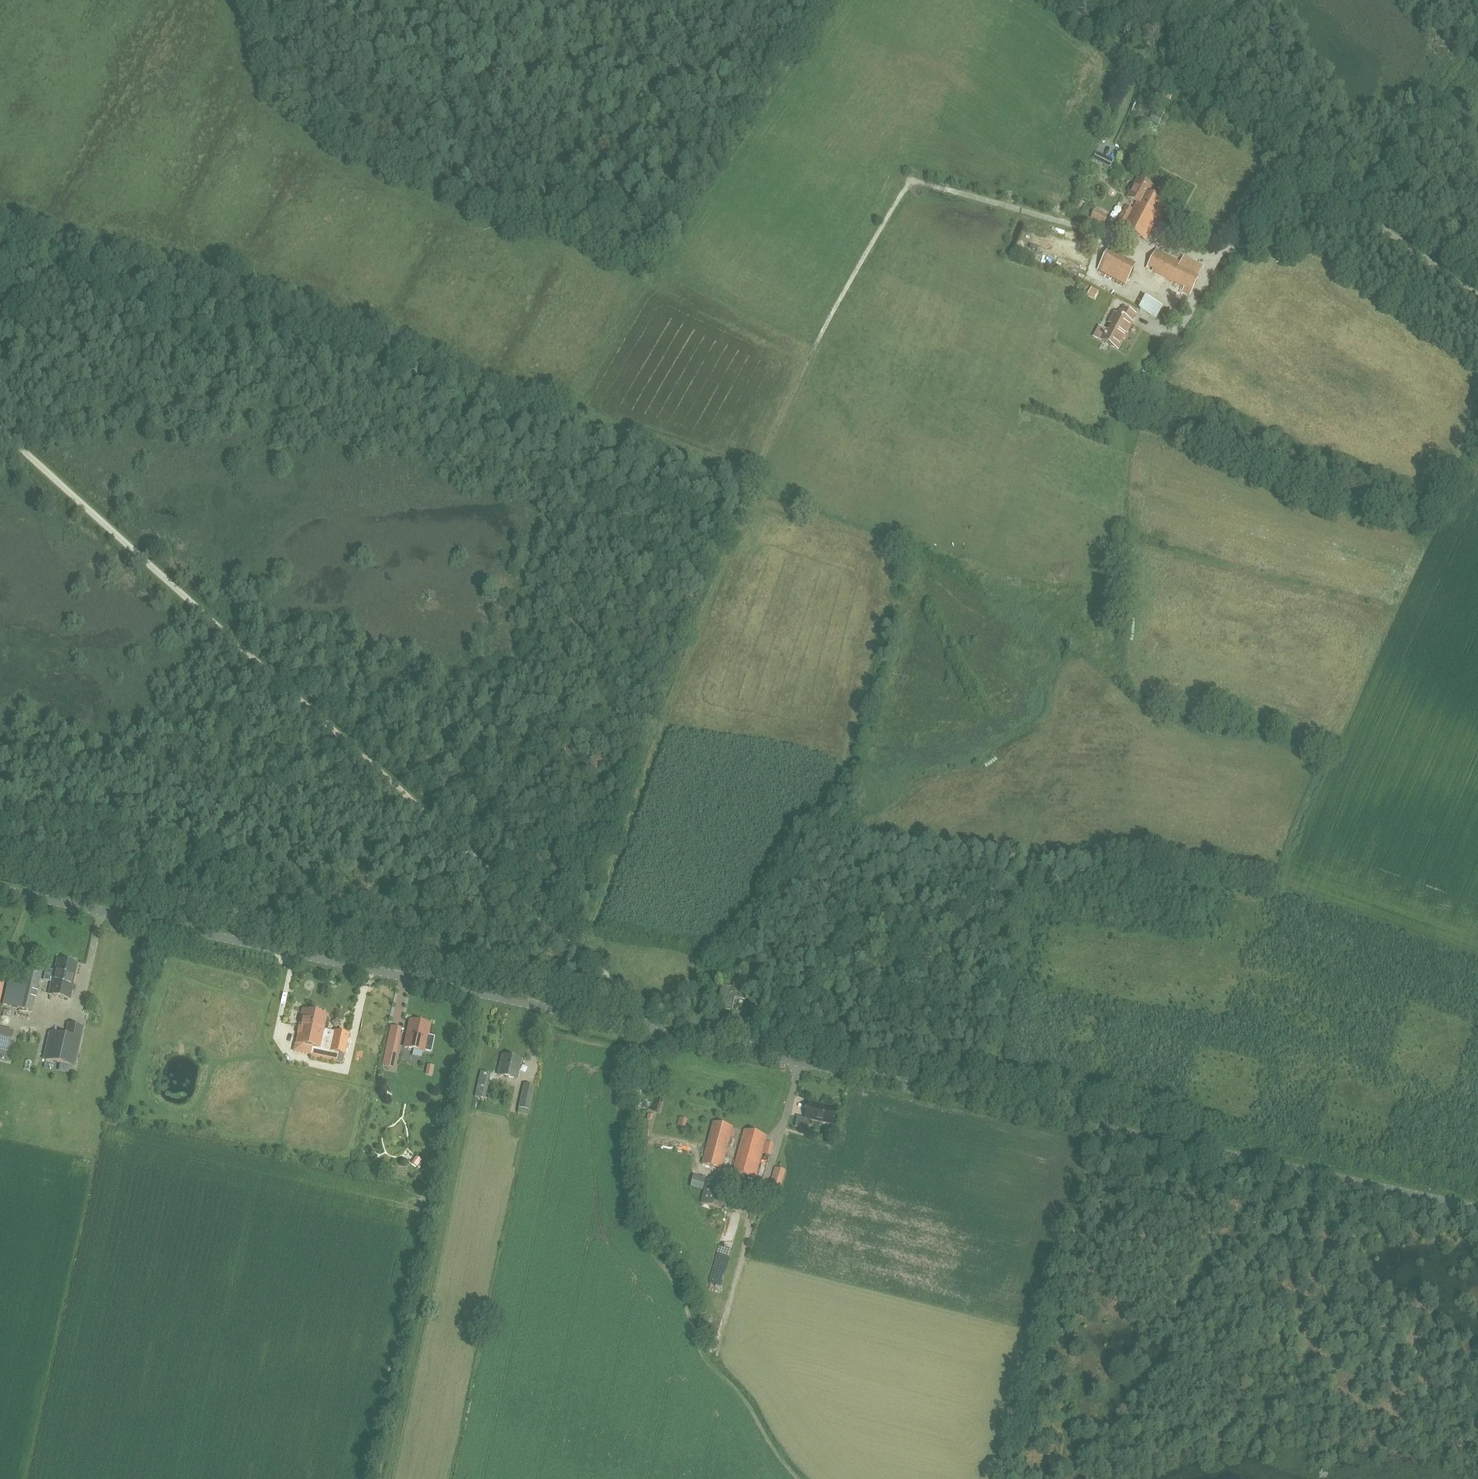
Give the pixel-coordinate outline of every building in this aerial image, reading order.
[(1172,99),(1174,94),(1154,85),(1152,90),(1172,99)] [(1202,115),(1197,122),(1206,127),(1210,120),(1202,115)] [(1107,126),(1101,139),(1106,141),(1112,128),(1107,126)] [(1148,194),(1149,194),(1153,186),(1138,178),(1133,187),(1132,187),(1131,187),(1130,187),(1129,187),(1128,188),(1127,189),(1127,190),(1127,191),(1127,192),(1127,193),(1128,193),(1128,194),(1129,194),(1127,198),(1137,202),(1134,206),(1144,211),(1146,206),(1143,205),(1148,194)] [(1165,202),(1149,194),(1148,194),(1143,205),(1146,206),(1144,211),(1134,206),(1132,210),(1125,207),(1115,225),(1123,228),(1123,229),(1145,240),(1165,202)] [(1079,211),(1084,202),(1080,200),(1075,209),(1079,211)] [(1108,216),(1096,209),(1092,218),(1104,224),(1108,216)] [(1155,266),(1153,271),(1192,290),(1202,271),(1157,249),(1148,268),(1151,264),(1155,266)] [(1134,270),(1119,262),(1112,276),(1126,284),(1134,270)] [(1162,305),(1147,297),(1140,310),(1156,318),(1162,305)] [(1118,316),(1115,314),(1110,324),(1116,327),(1112,334),(1108,332),(1103,341),(1118,349),(1131,323),(1130,323),(1135,315),(1124,309),(1123,312),(1121,311),(1118,316)] [(1134,396),(1138,399),(1141,394),(1142,392),(1147,384),(1137,379),(1132,389),(1136,392),(1134,396)] [(52,981),(49,994),(70,999),(73,985),(72,984),(77,964),(58,960),(56,971),(54,970),(52,981)] [(766,965),(756,963),(752,983),(761,985),(766,965)] [(3,1004),(32,1011),(41,974),(24,970),(22,978),(26,979),(25,985),(9,981),(3,1004)] [(750,983),(742,981),(735,980),(733,987),(722,984),(717,1007),(732,1010),(735,997),(746,1000),(750,983)] [(327,1015),(314,1012),(315,1009),(307,1007),(306,1010),(303,1010),(296,1043),(313,1047),(311,1053),(337,1059),(338,1052),(345,1053),(349,1033),(334,1030),(334,1031),(325,1029),(326,1025),(328,1025),(329,1019),(326,1018),(327,1015)] [(405,1047),(424,1051),(424,1050),(431,1052),(434,1037),(427,1036),(430,1025),(410,1021),(405,1047)] [(50,1033),(44,1059),(73,1066),(83,1027),(69,1024),(66,1036),(50,1033)] [(389,1036),(384,1059),(383,1066),(391,1068),(393,1061),(398,1038),(400,1029),(391,1027),(389,1036)] [(6,1054),(11,1031),(0,1029),(0,1053),(6,1054)] [(521,1059),(503,1054),(498,1075),(517,1079),(521,1059)] [(426,1073),(433,1074),(435,1065),(428,1064),(426,1073)] [(480,1071),(474,1098),(485,1100),(491,1074),(480,1071)] [(534,1086),(523,1084),(517,1114),(528,1116),(534,1086)] [(659,1112),(664,1095),(656,1093),(651,1110),(659,1112)] [(832,1124),(835,1108),(809,1103),(806,1118),(798,1116),(795,1127),(808,1129),(810,1119),(832,1124)] [(687,1128),(688,1120),(680,1117),(678,1126),(687,1128)] [(647,1119),(646,1119),(640,1118),(639,1129),(638,1142),(643,1143),(648,1143),(648,1139),(650,1119),(647,1119)] [(713,1122),(702,1164),(722,1170),(734,1127),(713,1122)] [(767,1136),(744,1130),(733,1172),(756,1179),(766,1142),(767,1136)] [(775,1167),(771,1182),(782,1186),(786,1170),(775,1167)] [(728,1185),(707,1179),(701,1203),(722,1209),(728,1185)] [(727,1236),(739,1238),(742,1219),(730,1217),(727,1236)]
